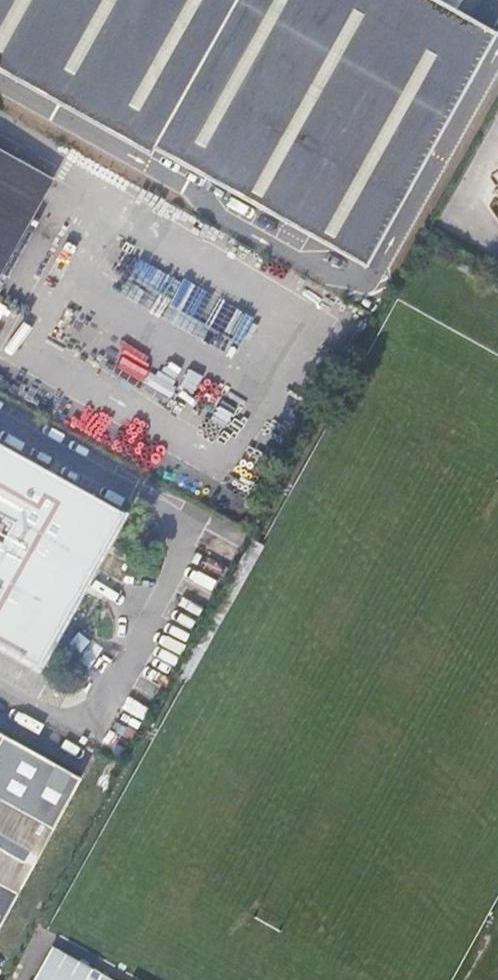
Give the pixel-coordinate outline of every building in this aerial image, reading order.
[(152,152),(361,268),(489,34),(429,0),(0,0),(0,77),(149,158),(152,152)] [(51,180),(0,151),(0,273),(51,180)] [(39,664),(123,512),(0,444),(0,643),(39,664)] [(81,779),(0,735),(0,925),(81,779)] [(34,979),(97,979),(90,977),(93,970),(52,947),(34,979)]
